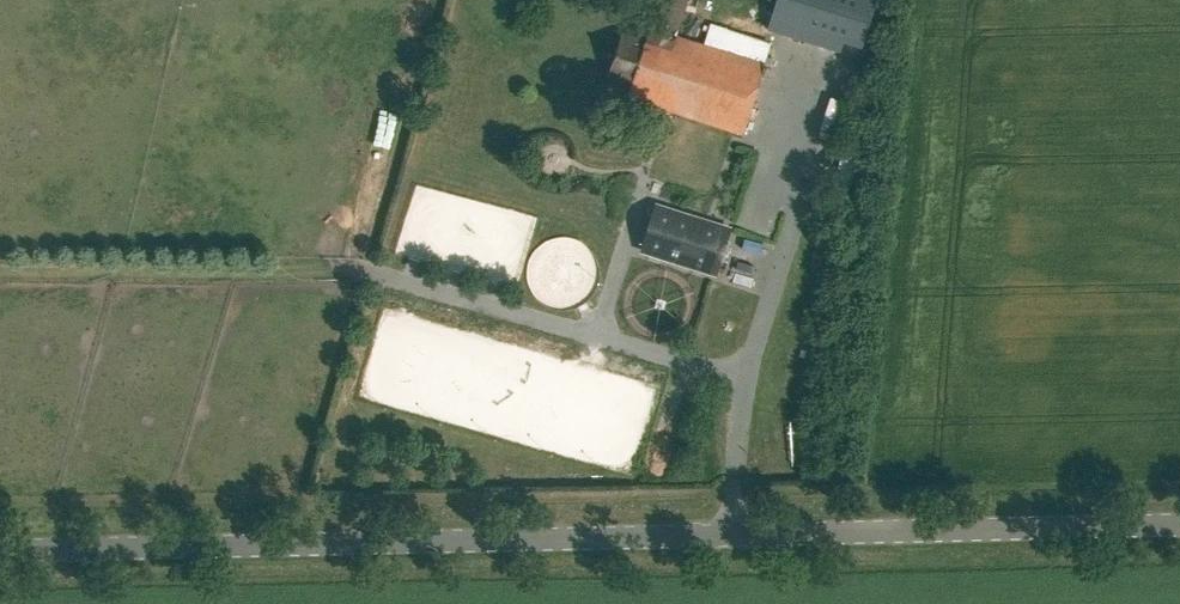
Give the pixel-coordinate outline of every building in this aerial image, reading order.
[(686,0),(658,0),(652,20),(678,29),(686,0)] [(704,43),(765,61),(771,42),(710,24),(704,43)] [(743,135),(765,61),(652,28),(648,39),(626,32),(612,79),(634,86),(632,94),(657,102),(655,109),(743,135)] [(656,203),(640,253),(716,277),(732,227),(656,203)]
